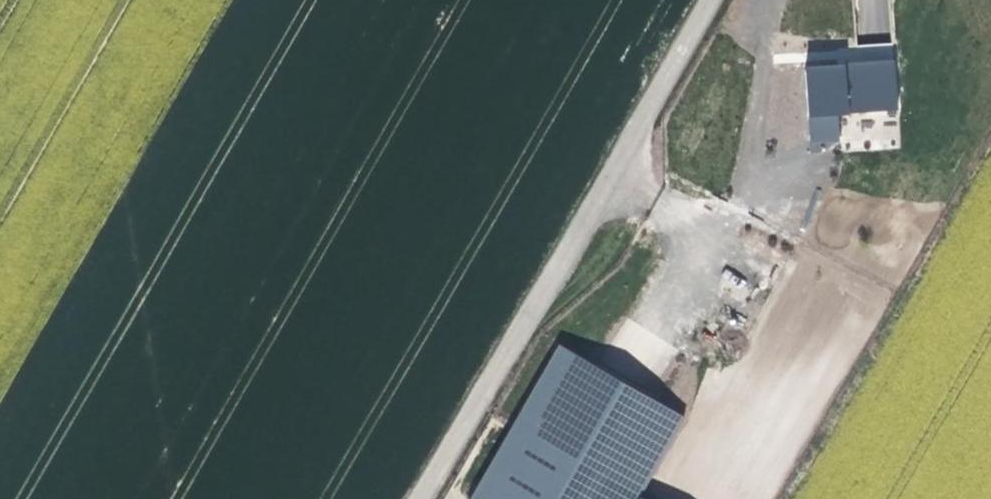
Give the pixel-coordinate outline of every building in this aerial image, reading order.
[(851,37),(808,38),(812,141),(838,140),(837,114),(898,111),(896,45),(851,47),(851,37)] [(559,346),(472,498),(638,498),(684,417),(559,346)]
